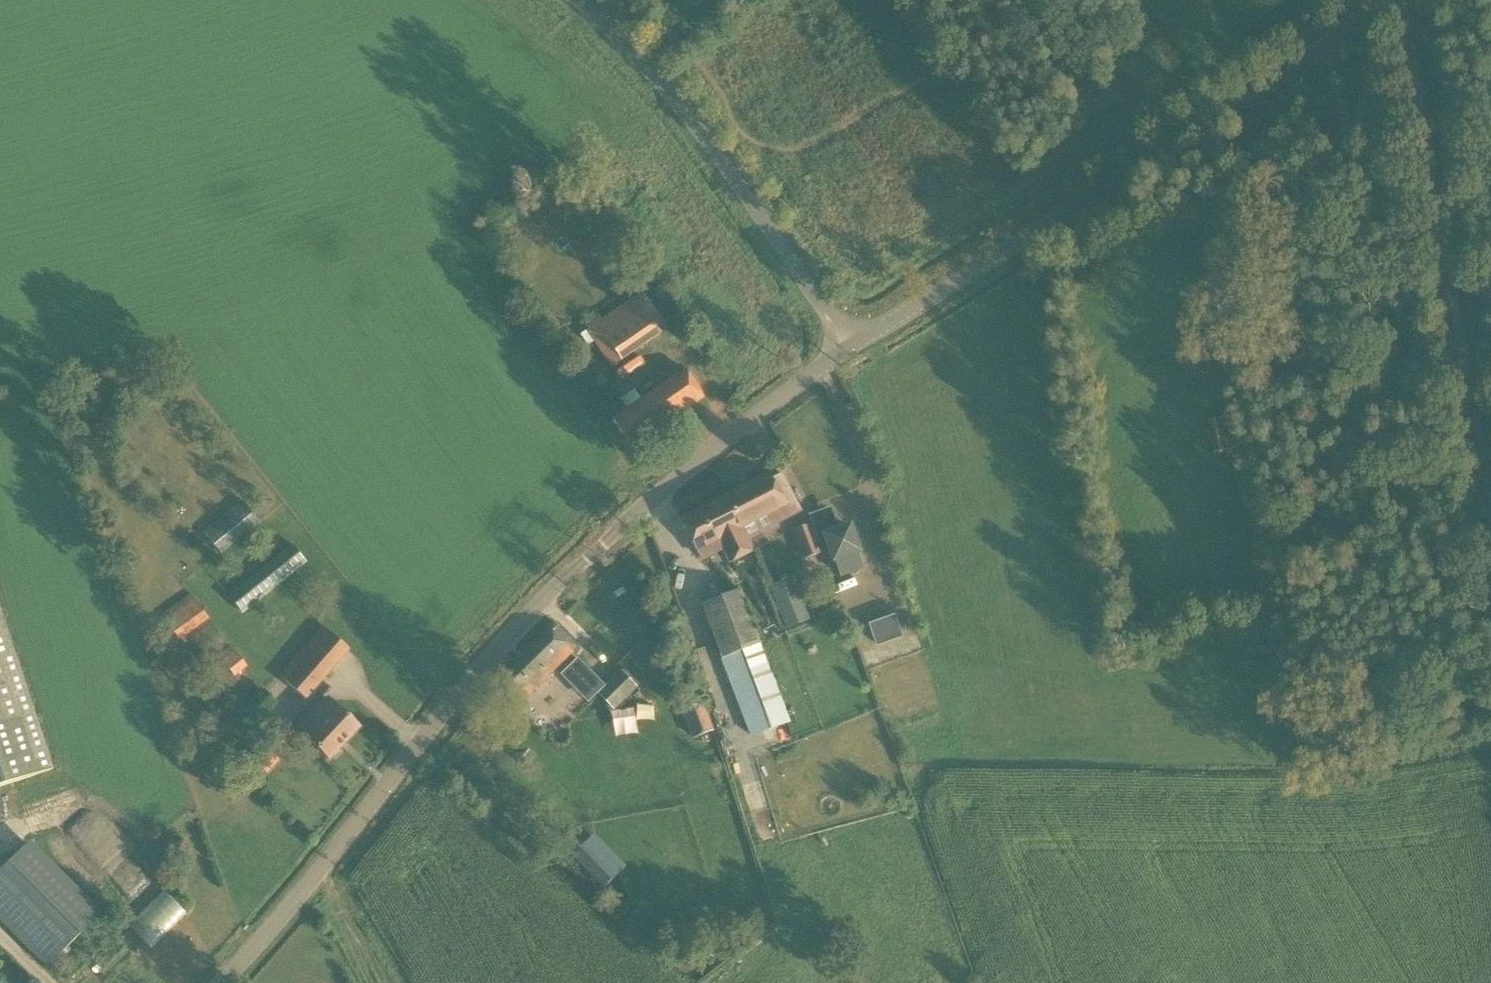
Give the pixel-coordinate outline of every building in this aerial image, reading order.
[(631,299),(581,335),(589,346),(593,343),(612,369),(670,327),(644,290),(641,293),(631,299)] [(638,356),(615,374),(620,380),(643,363),(638,356)] [(684,370),(641,400),(634,390),(621,398),(628,409),(612,420),(631,447),(703,397),(684,370)] [(769,475),(724,498),(741,529),(766,516),(770,524),(799,510),(781,473),(770,478),(769,475)] [(724,498),(680,520),(696,551),(718,540),(722,548),(730,563),(753,552),(741,529),(724,498)] [(243,500),(203,531),(221,554),(261,522),(243,500)] [(817,554),(807,525),(794,530),(803,558),(817,554)] [(838,531),(825,535),(826,538),(840,578),(863,570),(849,527),(838,531)] [(244,613),(306,562),(291,544),(229,595),(244,613)] [(769,587),(786,630),(810,620),(793,577),(769,587)] [(702,605),(722,658),(759,644),(739,591),(702,605)] [(194,598),(164,619),(179,641),(209,620),(194,598)] [(15,654),(0,608),(0,786),(52,769),(15,654)] [(894,616),(869,625),(876,646),(902,638),(894,616)] [(349,649),(323,626),(279,677),(305,699),(349,649)] [(492,684),(507,698),(516,708),(578,647),(557,627),(552,632),(549,629),(492,684)] [(247,667),(234,650),(222,660),(235,677),(247,667)] [(614,710),(637,688),(619,670),(596,693),(614,710)] [(255,703),(265,714),(276,703),(265,693),(255,703)] [(359,727),(344,713),(337,708),(327,698),(317,709),(298,730),(314,745),(329,759),(331,757),(334,757),(340,751),(339,748),(359,727)] [(682,710),(692,740),(714,733),(704,703),(682,710)] [(290,750),(273,734),(250,758),(268,774),(290,750)] [(587,841),(572,855),(603,888),(618,874),(587,841)] [(25,845),(0,870),(0,918),(48,966),(97,917),(25,845)] [(150,948),(186,914),(164,891),(128,925),(150,948)]
